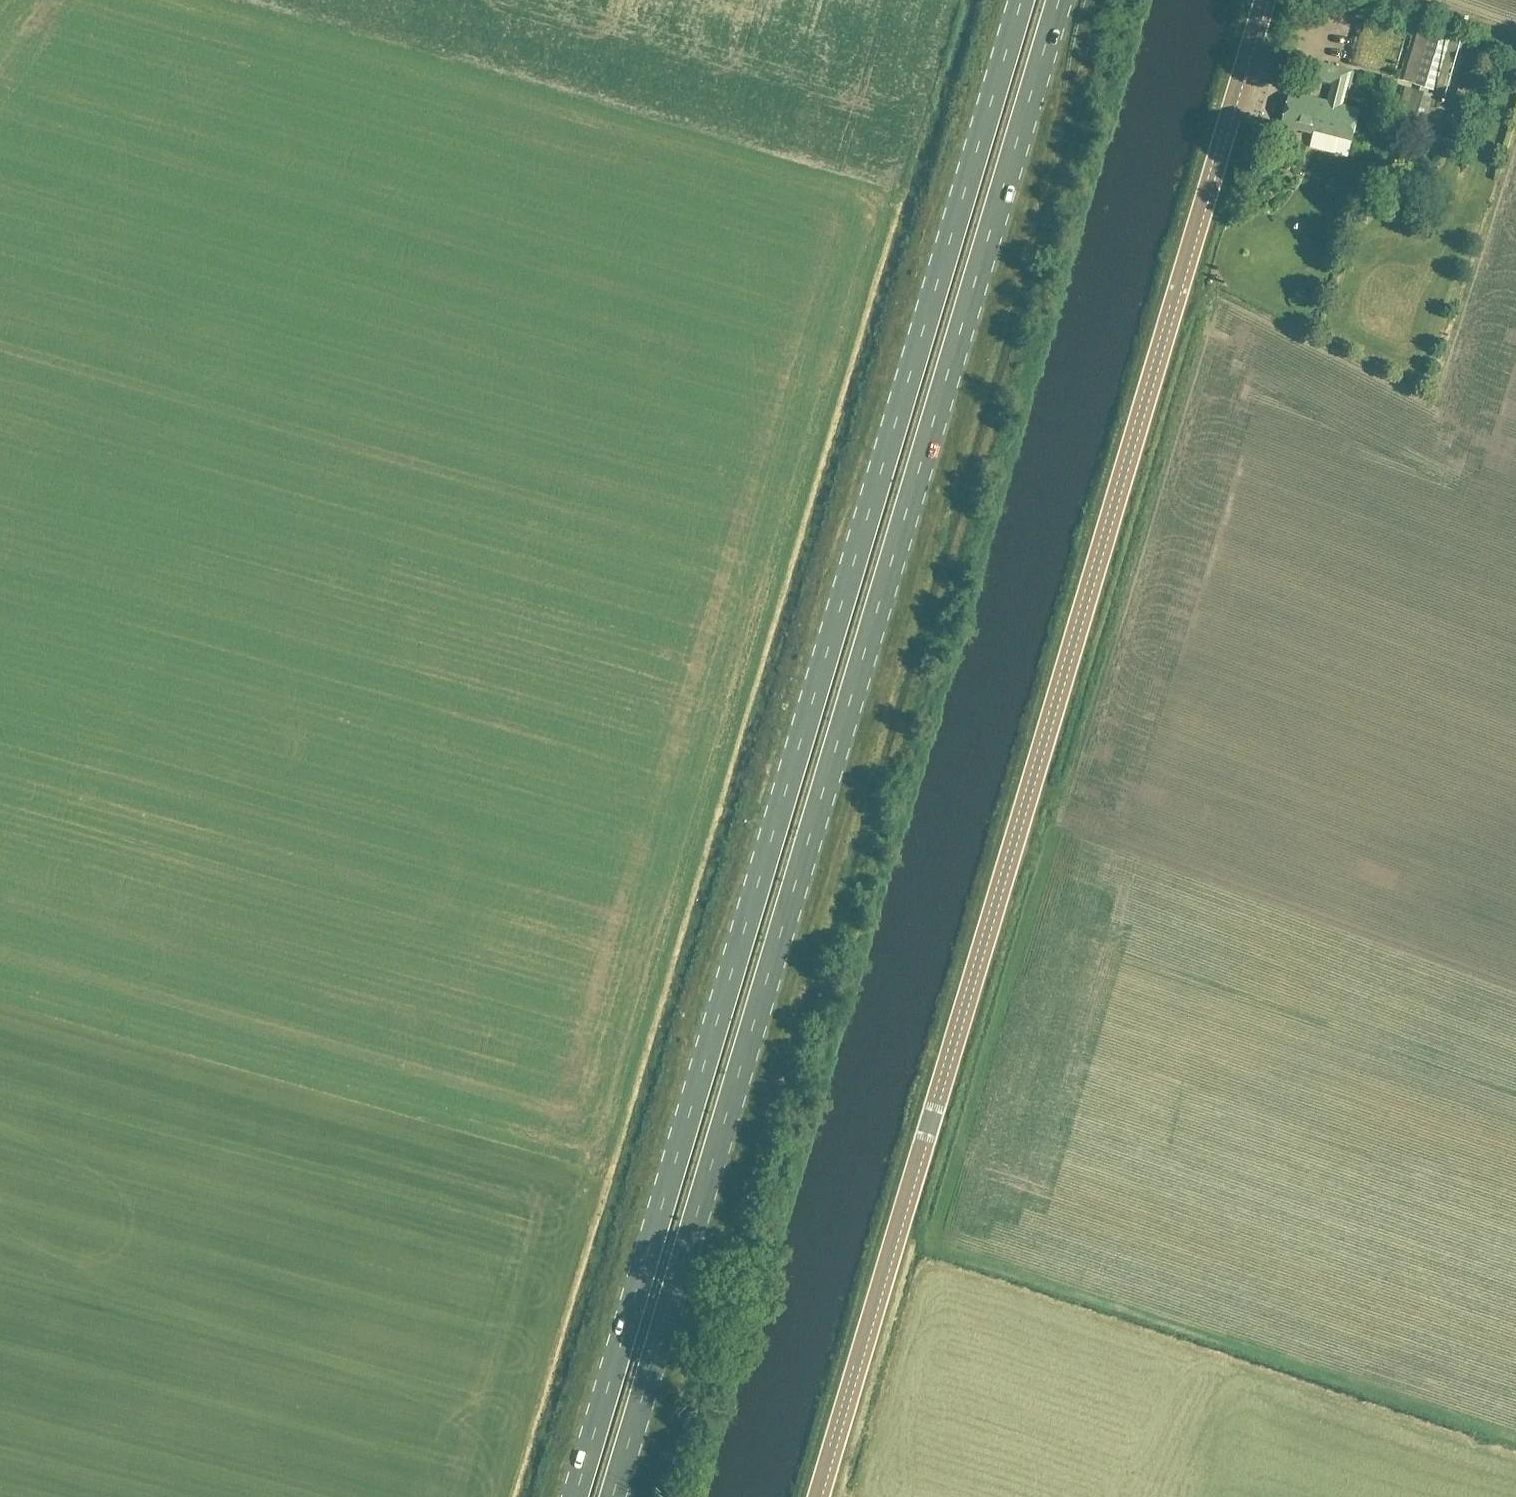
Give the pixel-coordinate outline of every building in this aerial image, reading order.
[(1303,14),(1315,17),(1319,0),(1305,0),(1303,14)] [(1409,82),(1442,92),(1459,38),(1425,28),(1409,82)] [(1354,72),(1346,70),(1314,63),(1310,78),(1331,83),(1326,103),(1290,93),(1282,126),(1351,143),(1359,111),(1343,107),(1348,86),(1350,87),(1354,72)] [(1452,69),(1447,89),(1457,91),(1462,71),(1452,69)] [(1442,139),(1446,122),(1437,119),(1442,98),(1433,95),(1405,87),(1394,125),(1411,130),(1442,139)]
